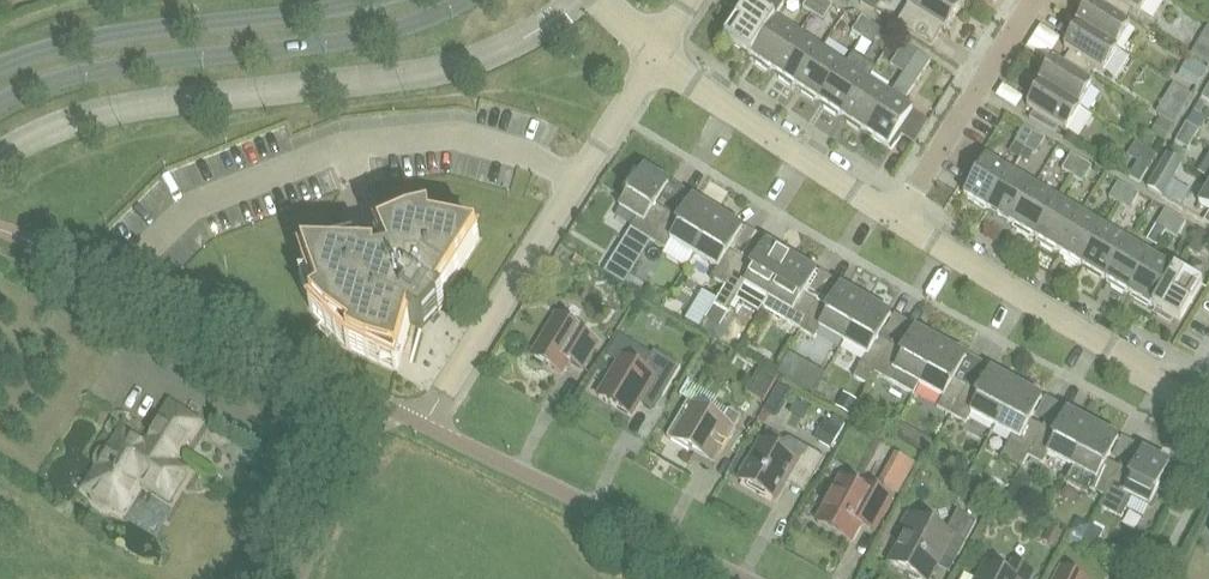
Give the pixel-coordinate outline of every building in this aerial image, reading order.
[(775,21),(789,0),(760,0),(755,8),(751,5),(727,41),(751,57),(775,21)] [(822,0),(807,0),(802,8),(812,15),(822,0)] [(812,15),(823,21),(832,6),(823,0),(822,0),(812,15)] [(861,4),(872,11),(878,0),(864,0),(861,4)] [(959,6),(959,7),(948,0),(911,0),(896,25),(932,47),(943,29),(947,31),(961,7),(959,6)] [(1129,15),(1105,0),(1103,0),(1099,6),(1091,1),(1076,25),(1078,26),(1079,25),(1116,48),(1116,47),(1130,26),(1124,22),(1129,15)] [(1129,15),(1133,8),(1141,13),(1149,0),(1105,0),(1129,15)] [(862,39),(872,24),(861,17),(851,32),(862,39)] [(774,72),(798,36),(775,21),(751,57),(757,61),(756,63),(769,72),(770,70),(774,72)] [(872,24),(862,39),(872,46),(876,39),(882,30),(872,24)] [(1118,49),(1116,47),(1116,48),(1079,25),(1078,26),(1064,48),(1071,51),(1066,58),(1091,74),(1096,67),(1104,72),(1118,49)] [(1208,46),(1208,27),(1208,26),(1200,41),(1208,46)] [(882,30),(876,39),(888,47),(894,38),(882,30)] [(797,87),(821,51),(798,36),(774,72),(780,76),(779,79),(792,87),(793,85),(797,87)] [(906,71),(918,54),(906,46),(894,63),(906,71)] [(820,102),(844,66),(821,51),(797,87),(803,91),(801,94),(814,102),(816,100),(820,102)] [(931,62),(918,54),(906,71),(889,96),(865,132),(892,150),(902,136),(898,134),(913,112),(907,108),(906,99),(931,62)] [(1087,82),(1091,74),(1066,58),(1062,66),(1054,60),(1039,84),(1041,85),(1041,84),(1078,108),(1079,107),(1093,85),(1087,82)] [(1191,63),(1182,79),(1194,86),(1203,70),(1191,63)] [(842,117),(866,81),(844,66),(820,102),(826,106),(824,109),(837,117),(839,115),(842,117)] [(865,132),(889,96),(866,81),(842,117),(849,121),(847,124),(860,133),(862,130),(865,132)] [(1081,108),(1079,107),(1078,108),(1041,84),(1041,85),(1027,107),(1066,131),(1081,108)] [(1173,85),(1165,100),(1183,110),(1191,96),(1173,85)] [(1159,118),(1150,133),(1164,142),(1173,127),(1159,118)] [(1186,124),(1181,133),(1194,140),(1199,131),(1186,124)] [(1025,148),(1035,132),(1024,126),(1015,142),(1025,148)] [(1035,132),(1025,148),(1036,154),(1045,139),(1035,132)] [(1181,133),(1175,142),(1188,150),(1194,140),(1181,133)] [(1073,176),(1082,161),(1071,154),(1062,170),(1073,176)] [(1168,155),(1148,189),(1162,197),(1182,164),(1168,155)] [(1198,173),(1208,179),(1208,155),(1198,173)] [(988,211),(1011,174),(986,159),(964,196),(988,211)] [(1082,161),(1073,176),(1083,182),(1092,167),(1082,161)] [(1140,184),(1148,169),(1138,163),(1129,178),(1140,184)] [(651,241),(669,213),(654,204),(665,185),(669,188),(669,186),(643,170),(641,174),(635,170),(623,188),(629,192),(620,208),(636,218),(630,228),(651,241)] [(1012,225),(1034,187),(1011,174),(988,211),(995,214),(993,217),(1007,225),(1008,223),(1012,225)] [(1120,203),(1129,189),(1118,182),(1110,197),(1120,203)] [(1036,239),(1058,201),(1034,187),(1012,225),(1018,229),(1017,231),(1030,239),(1032,237),(1036,239)] [(1199,204),(1208,210),(1208,188),(1199,204)] [(1129,189),(1120,203),(1131,210),(1139,195),(1129,189)] [(695,254),(718,216),(692,200),(691,201),(695,203),(684,222),(669,213),(651,241),(666,250),(672,240),(695,254)] [(1059,253),(1081,215),(1058,201),(1036,239),(1042,242),(1040,245),(1054,253),(1055,250),(1059,253)] [(1167,232),(1176,216),(1165,210),(1156,226),(1167,232)] [(1083,267),(1105,229),(1081,215),(1059,253),(1065,256),(1064,259),(1077,267),(1079,264),(1083,267)] [(726,286),(743,258),(728,249),(739,230),(742,232),(743,231),(718,216),(695,254),(717,268),(711,278),(726,286)] [(1176,216),(1167,232),(1177,238),(1186,222),(1176,216)] [(379,231),(377,232),(382,245),(355,251),(357,259),(301,257),(313,290),(321,301),(309,309),(346,346),(346,347),(394,370),(396,371),(410,321),(422,328),(436,307),(479,239),(479,238),(445,232),(431,232),(431,219),(397,227),(379,231)] [(1106,281),(1128,243),(1105,229),(1083,267),(1089,270),(1088,273),(1101,281),(1103,278),(1106,281)] [(1200,230),(1188,250),(1199,257),(1208,241),(1208,236),(1200,230)] [(1130,294),(1152,257),(1128,243),(1106,281),(1113,284),(1111,287),(1125,295),(1126,292),(1130,294)] [(769,298),(791,260),(766,245),(765,246),(768,248),(757,267),(743,258),(726,286),(714,305),(729,314),(746,285),(769,298)] [(624,285),(634,270),(612,256),(603,272),(624,285)] [(1154,309),(1176,271),(1152,257),(1130,294),(1136,298),(1135,301),(1148,309),(1150,306),(1154,309)] [(817,275),(791,260),(769,298),(763,308),(800,330),(817,302),(802,293),(813,274),(816,276),(817,275)] [(1181,325),(1203,287),(1176,271),(1154,309),(1160,312),(1158,317),(1171,325),(1174,320),(1181,325)] [(844,342),(866,303),(840,288),(839,290),(843,292),(832,310),(817,302),(800,330),(815,339),(821,329),(844,342)] [(876,374),(892,345),(897,335),(882,327),(888,317),(891,319),(892,318),(866,303),(844,342),(867,355),(854,378),(869,386),(876,374)] [(706,320),(691,311),(685,320),(700,329),(706,320)] [(557,315),(532,356),(561,374),(569,362),(583,370),(599,344),(585,335),(586,333),(557,315)] [(914,395),(919,385),(941,346),(915,331),(914,332),(918,334),(907,353),(892,345),(876,374),(914,395)] [(970,378),(957,371),(963,359),(966,361),(967,360),(941,346),(919,385),(943,398),(937,408),(952,416),(968,387),(966,386),(970,378)] [(619,364),(599,397),(632,417),(640,403),(649,388),(664,396),(681,367),(654,351),(652,355),(639,376),(619,364)] [(995,426),(1017,387),(990,373),(990,374),(993,376),(983,395),(968,387),(952,416),(967,424),(972,413),(995,426)] [(765,401),(775,383),(761,375),(750,393),(765,401)] [(1028,457),(1044,427),(1028,419),(1039,400),(1042,402),(1043,401),(1017,387),(995,426),(1019,439),(1007,462),(1022,470),(1028,457)] [(689,400),(667,438),(715,465),(736,428),(735,427),(741,417),(729,410),(723,420),(689,400)] [(187,471),(177,465),(173,463),(198,422),(170,404),(144,445),(121,431),(85,489),(93,495),(93,496),(93,498),(94,499),(95,501),(96,503),(97,504),(100,506),(101,507),(103,508),(106,508),(109,508),(111,508),(113,507),(121,512),(140,482),(169,500),(187,471)] [(865,427),(871,416),(861,410),(854,421),(865,427)] [(1072,467),(1093,427),(1066,413),(1066,415),(1069,416),(1059,435),(1044,427),(1028,457),(1043,465),(1049,454),(1072,467)] [(823,425),(815,437),(833,447),(845,425),(832,417),(827,427),(823,425)] [(1105,497),(1120,467),(1105,460),(1115,440),(1118,442),(1119,441),(1093,427),(1072,467),(1065,480),(1089,493),(1090,489),(1105,497)] [(924,436),(916,452),(928,458),(929,459),(937,444),(937,443),(936,443),(924,436)] [(760,442),(739,479),(777,501),(797,464),(816,475),(825,458),(790,438),(780,441),(775,450),(760,442)] [(1168,471),(1170,467),(1143,453),(1142,454),(1145,456),(1136,475),(1120,467),(1105,497),(1100,507),(1122,519),(1133,498),(1150,507),(1158,490),(1165,493),(1175,474),(1168,471)] [(851,542),(861,524),(874,531),(891,498),(865,484),(862,490),(842,479),(818,524),(851,542)] [(977,490),(964,484),(958,498),(964,501),(970,504),(972,501),(974,502),(978,504),(983,494),(978,492),(977,491),(977,490)] [(1024,499),(1012,492),(1006,504),(1018,511),(1024,499)] [(890,563),(908,573),(909,577),(912,578),(931,578),(946,550),(959,557),(977,523),(958,512),(946,533),(910,514),(901,530),(906,533),(890,563)] [(1077,520),(1070,534),(1083,540),(1090,527),(1077,520)] [(1063,532),(1051,526),(1043,541),(1055,547),(1063,532)] [(1090,527),(1081,545),(1094,551),(1103,533),(1090,527)] [(979,578),(1030,578),(1033,573),(1013,563),(1007,576),(986,565),(979,578)] [(1057,578),(1084,578),(1062,568),(1057,578)]
